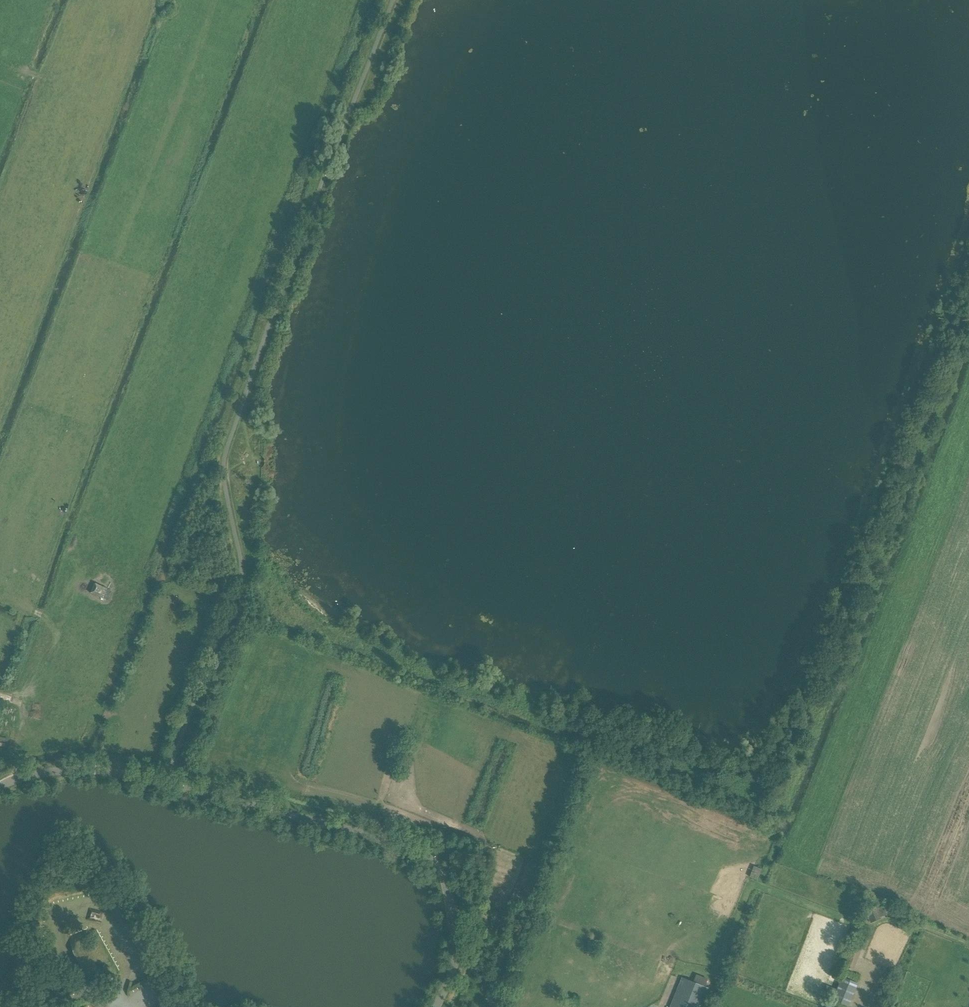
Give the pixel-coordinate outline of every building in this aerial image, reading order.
[(93,584),(88,597),(102,601),(107,589),(93,584)] [(755,865),(751,876),(759,879),(763,868),(755,865)] [(881,918),(875,905),(864,910),(870,923),(881,918)] [(104,912),(89,908),(86,920),(101,924),(104,912)] [(118,971),(95,928),(69,936),(73,952),(94,986),(104,995),(121,982),(118,971)] [(604,943),(589,943),(588,954),(603,955),(604,943)] [(845,968),(853,971),(863,947),(855,944),(845,968)] [(849,972),(846,978),(842,977),(833,1000),(848,1006),(859,977),(849,972)] [(710,988),(682,977),(670,1006),(702,1006),(710,988)] [(568,996),(567,1006),(583,1006),(584,997),(568,996)]
